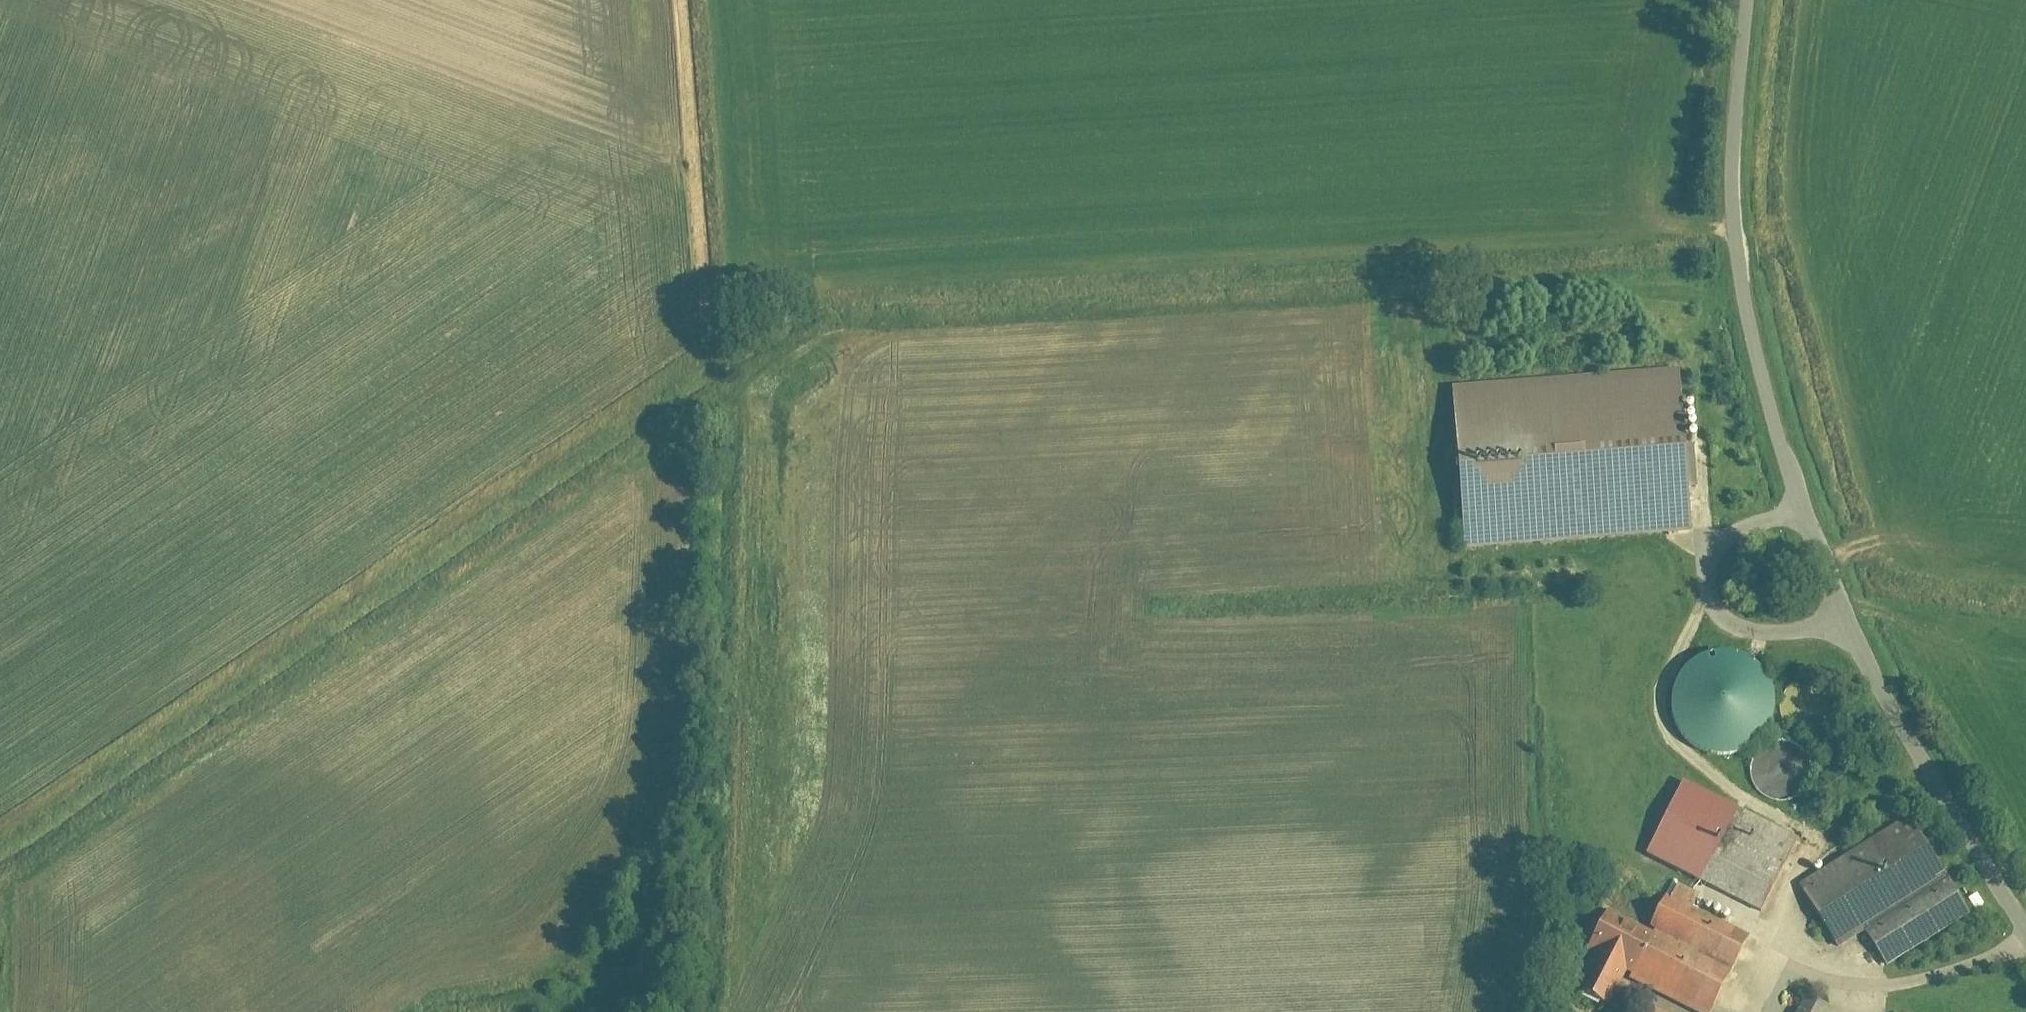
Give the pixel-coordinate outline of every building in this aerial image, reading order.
[(1684,371),(1451,382),(1458,535),(1691,524),(1684,371)] [(1681,665),(1674,681),(1672,698),(1677,715),(1686,729),(1699,739),(1714,745),(1731,745),(1746,741),(1760,732),(1770,719),(1776,702),(1776,685),(1770,668),(1759,655),(1744,645),(1727,642),(1709,644),(1693,652),(1681,665)] [(1791,679),(1783,686),(1778,694),(1776,704),(1776,714),(1781,723),(1787,731),(1797,736),(1807,738),(1818,736),(1827,731),(1834,722),(1838,713),(1838,702),(1835,692),(1828,683),(1820,678),(1810,675),(1800,676),(1791,679)] [(1766,747),(1758,754),(1753,762),(1750,772),(1751,782),(1755,791),(1762,799),(1771,804),(1782,806),(1792,804),(1802,799),(1809,790),(1813,781),(1813,770),(1810,760),(1803,751),(1795,746),(1785,743),(1775,744),(1766,747)] [(1798,842),(1724,802),(1687,869),(1761,909),(1798,842)] [(1887,965),(1967,911),(1904,815),(1803,882),(1842,940),(1861,928),(1887,965)] [(1692,1011),(1713,1011),(1756,928),(1676,887),(1652,934),(1607,912),(1585,955),(1598,962),(1580,996),(1607,1010),(1624,977),(1692,1011)] [(1803,989),(1791,1011),(1844,1011),(1803,989)]
